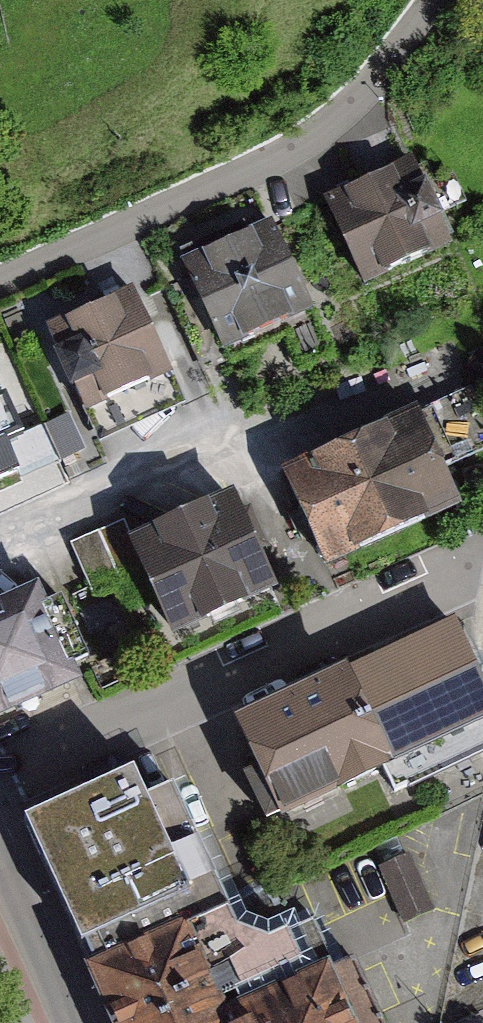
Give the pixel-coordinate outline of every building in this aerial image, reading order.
[(421,167),(338,201),(374,290),(458,256),(421,167)] [(277,227),(185,267),(224,357),(317,317),(277,227)] [(140,295),(52,330),(88,420),(176,385),(140,295)] [(438,410),(461,466),(482,457),(482,401),(480,393),(438,410)] [(0,410),(0,484),(17,476),(6,453),(22,445),(5,408),(0,410)] [(419,413),(294,468),(337,564),(461,509),(419,413)] [(234,496),(128,544),(173,642),(279,593),(234,496)] [(0,609),(0,727),(89,688),(46,590),(0,609)] [(237,726),(283,827),(482,738),(482,688),(456,628),(237,726)] [(22,827),(108,1022),(383,1022),(355,960),(309,981),(289,937),(254,942),(234,919),(175,787),(141,802),(131,778),(22,827)]
